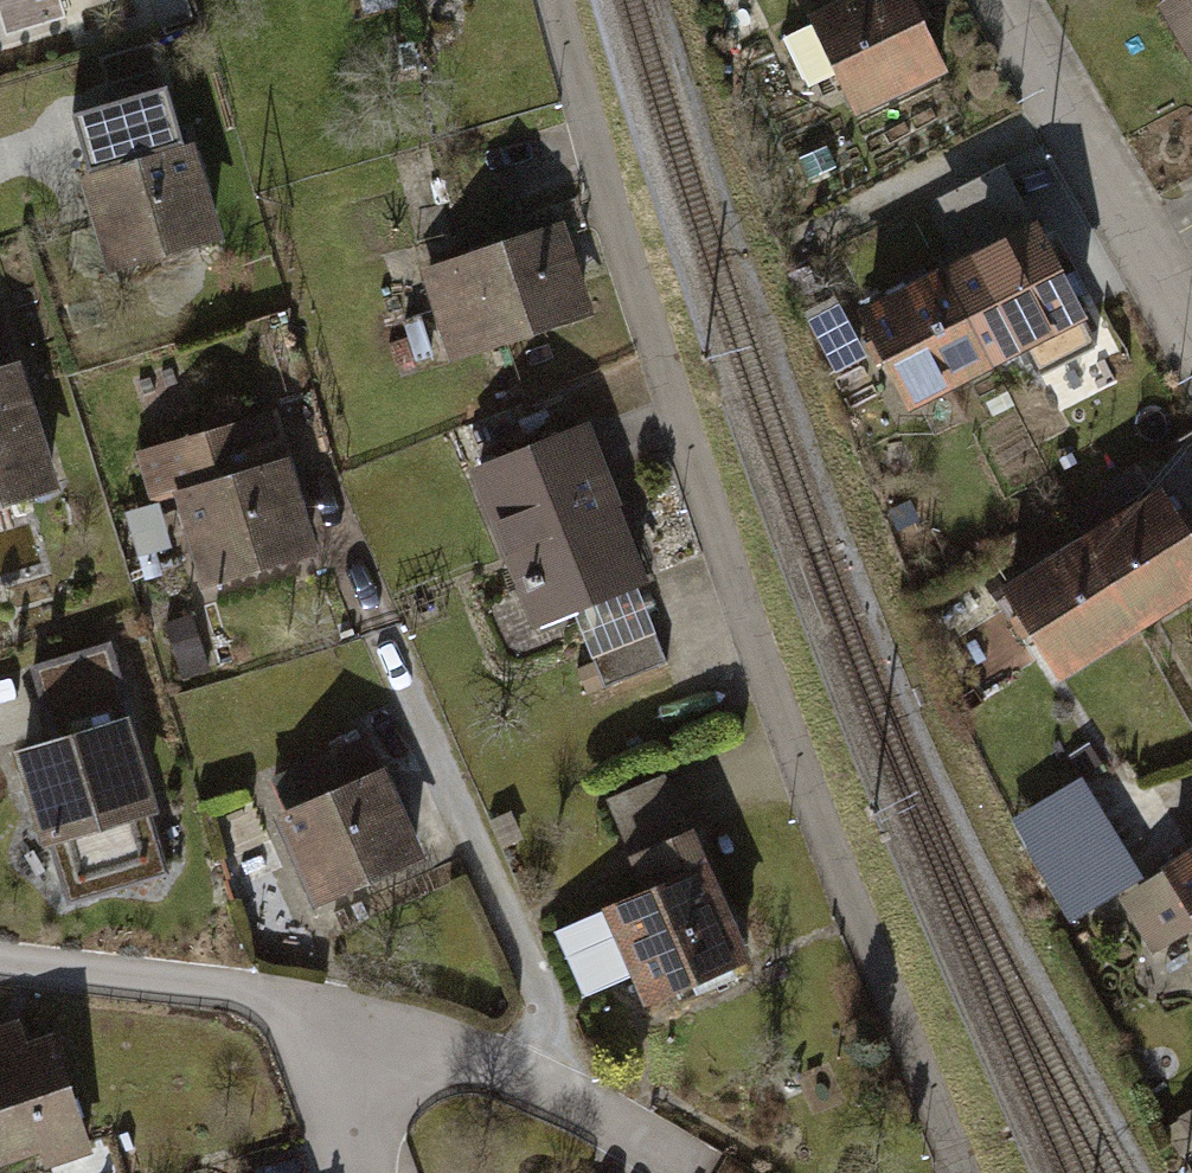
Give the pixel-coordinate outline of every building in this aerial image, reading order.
[(812,20),(856,120),(949,79),(914,0),(857,0),(812,20)] [(1191,50),(1191,0),(1165,0),(1191,50)] [(121,168),(82,180),(110,270),(224,235),(186,111),(110,134),(121,168)] [(1031,223),(948,263),(995,360),(1078,320),(1031,223)] [(567,227),(425,275),(457,368),(598,320),(567,227)] [(908,406),(995,360),(948,263),(856,306),(908,406)] [(67,491),(14,309),(0,313),(0,510),(67,491)] [(287,409),(138,458),(154,507),(175,500),(203,584),(314,548),(293,486),(310,480),(287,409)] [(593,425),(472,468),(527,619),(647,577),(593,425)] [(993,586),(1023,637),(1049,683),(1191,602),(1191,548),(1187,538),(1160,491),(993,586)] [(593,628),(614,692),(676,672),(648,585),(548,618),(556,641),(593,628)] [(130,717),(15,754),(44,846),(159,809),(130,717)] [(285,814),(277,818),(317,907),(424,859),(373,742),(273,787),(285,814)] [(1095,809),(1040,840),(1079,908),(1134,876),(1095,809)] [(639,891),(601,908),(646,1008),(754,960),(694,826),(624,858),(639,891)] [(1164,865),(1191,909),(1191,848),(1164,865)] [(0,1028),(0,1172),(45,1172),(91,1158),(50,1036),(29,1043),(21,1021),(0,1028)]
